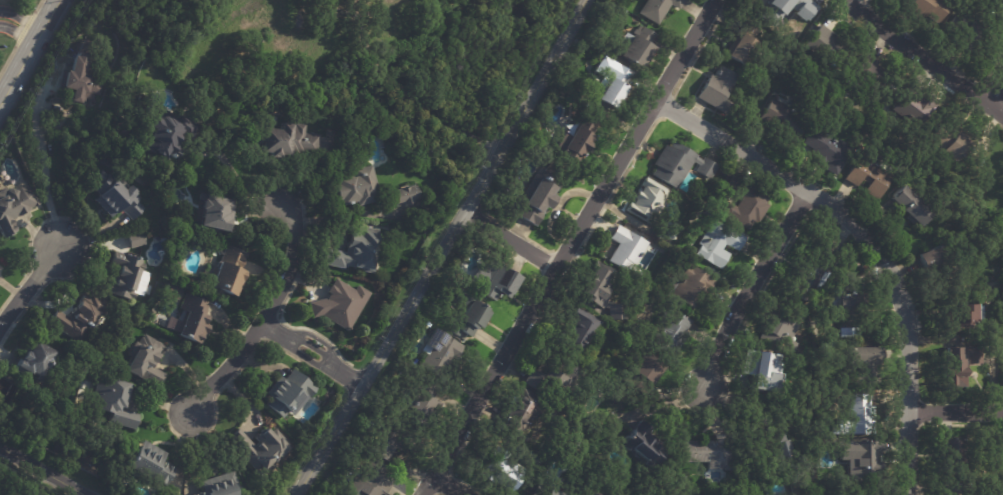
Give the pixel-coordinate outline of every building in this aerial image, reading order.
[(640,13),(647,0),(685,0),(679,10),(671,5),(659,24),(640,13)] [(768,5),(772,0),(809,0),(819,8),(809,21),(807,19),(806,20),(805,19),(802,22),(793,14),(795,12),(792,9),(795,6),(793,4),(783,16),(768,5)] [(907,9),(913,0),(947,0),(953,4),(937,25),(927,17),(924,22),(917,17),(907,9)] [(966,49),(951,40),(956,32),(949,27),(958,13),(971,21),(973,19),(986,28),(970,52),(966,49)] [(724,56),(744,22),(759,30),(753,40),(758,43),(751,55),(762,62),(755,74),(724,56)] [(823,26),(844,43),(843,44),(855,55),(847,65),(835,55),(829,63),(807,44),(822,25),(823,26)] [(656,38),(651,47),(655,49),(643,70),(621,57),(627,47),(621,43),(627,33),(633,37),(637,30),(642,33),(645,28),(657,36),(656,38)] [(86,98),(84,98),(84,100),(76,98),(76,100),(66,98),(69,87),(58,84),(61,67),(66,68),(69,52),(72,53),(73,48),(84,50),(83,57),(84,57),(81,68),(80,68),(80,72),(88,74),(102,77),(98,94),(95,93),(94,100),(86,98)] [(871,87),(884,68),(865,56),(852,75),(871,87)] [(616,112),(598,101),(604,90),(599,86),(604,77),(610,80),(619,65),(633,74),(625,87),(627,89),(623,96),(626,98),(617,112),(616,112)] [(725,70),(737,77),(724,100),(732,105),(725,115),(697,98),(710,74),(714,77),(720,67),(725,70)] [(910,89),(919,96),(921,92),(939,104),(923,128),(894,108),(908,88),(910,89)] [(801,116),(807,120),(795,140),(776,128),(778,126),(762,116),(773,98),(801,116)] [(180,115),(199,128),(190,141),(178,132),(177,134),(178,134),(173,141),(176,143),(174,147),(178,150),(172,158),(167,155),(163,161),(141,146),(142,145),(141,142),(145,137),(146,136),(145,136),(151,128),(146,124),(152,115),(157,119),(159,116),(163,116),(165,118),(166,117),(173,122),(178,114),(180,115)] [(294,123),(304,124),(303,133),(319,134),(316,156),(277,152),(276,155),(267,153),(267,151),(259,150),(260,146),(253,145),(255,131),(262,131),(262,126),(279,128),(280,121),(294,123)] [(589,147),(579,164),(556,150),(565,136),(571,139),(580,122),(592,129),(588,136),(592,138),(588,146),(589,146),(589,147)] [(970,148),(961,162),(934,142),(946,125),(959,134),(963,128),(978,139),(970,148)] [(836,176),(825,169),(828,164),(826,163),(825,165),(818,161),(819,158),(811,153),(814,149),(804,143),(813,128),(838,144),(839,140),(853,149),(836,176)] [(707,160),(718,167),(710,181),(696,172),(699,167),(693,163),(676,190),(653,175),(657,167),(653,165),(665,146),(668,148),(672,143),(702,162),(704,158),(707,160)] [(879,201),(865,193),(870,185),(864,182),(860,189),(845,180),(860,155),(863,157),(865,153),(879,160),(876,165),(894,175),(879,201)] [(372,180),(375,194),(370,196),(371,201),(355,205),(354,201),(340,204),(339,199),(335,200),(331,184),(335,183),(334,178),(352,174),(350,169),(368,165),(372,180)] [(546,168),(564,178),(557,191),(554,190),(550,196),(555,199),(548,211),(543,208),(541,212),(543,213),(536,227),(517,216),(523,207),(519,204),(536,173),(541,175),(546,168)] [(130,220),(120,208),(109,218),(93,201),(97,197),(92,191),(97,187),(91,181),(103,170),(113,181),(120,175),(135,192),(134,194),(135,194),(140,199),(138,202),(144,209),(131,221),(130,220)] [(630,213),(626,211),(631,202),(634,204),(637,200),(634,198),(639,191),(641,192),(643,188),(641,186),(646,177),(670,192),(650,226),(630,213)] [(769,199),(765,204),(769,207),(759,224),(755,222),(750,231),(722,214),(729,202),(737,207),(742,199),(728,190),(734,179),(749,188),(750,187),(769,199)] [(418,199),(418,201),(395,206),(394,200),(389,201),(387,190),(414,184),(418,199)] [(933,217),(922,228),(917,223),(915,225),(909,220),(911,218),(894,201),(897,198),(896,197),(906,186),(935,214),(933,217)] [(14,231),(0,238),(0,191),(6,188),(7,190),(10,189),(15,191),(20,188),(32,192),(33,192),(36,199),(39,205),(9,220),(14,231)] [(232,201),(230,209),(231,209),(226,231),(198,224),(202,209),(201,209),(204,199),(205,199),(206,194),(232,200),(232,201)] [(745,240),(738,253),(726,245),(723,251),(731,255),(722,270),(697,255),(703,245),(705,245),(711,236),(706,234),(714,220),(746,239),(745,240)] [(375,262),(373,273),(362,271),(363,267),(355,266),(355,267),(344,265),(344,267),(324,264),(324,260),(323,260),(325,252),(326,252),(327,248),(346,252),(347,243),(348,243),(350,232),(357,233),(358,225),(378,229),(372,259),(375,260),(375,262)] [(647,246),(634,266),(633,265),(628,274),(609,262),(619,245),(610,239),(618,226),(648,244),(647,246)] [(123,233),(137,229),(141,243),(127,247),(123,233)] [(924,268),(919,256),(945,245),(948,251),(950,251),(954,262),(950,264),(953,272),(939,278),(935,268),(925,272),(924,268)] [(241,259),(237,269),(239,270),(229,294),(219,290),(216,295),(201,289),(214,259),(216,260),(222,247),(237,254),(236,255),(242,258),(241,259)] [(830,249),(843,257),(833,273),(830,271),(810,302),(794,292),(805,275),(801,272),(809,260),(818,266),(829,248),(830,249)] [(117,252),(143,261),(143,263),(145,264),(142,272),(137,271),(130,291),(135,293),(132,300),(106,291),(115,265),(111,264),(115,251),(117,252)] [(504,269),(519,279),(517,282),(519,282),(513,293),(511,292),(508,298),(500,293),(495,301),(476,290),(479,285),(472,281),(484,261),(489,265),(491,261),(504,269)] [(606,304),(613,306),(622,305),(624,321),(610,322),(609,310),(603,308),(602,310),(596,306),(595,307),(585,301),(587,297),(580,293),(599,264),(622,279),(606,304)] [(715,282),(706,294),(705,294),(693,311),(692,309),(691,311),(666,294),(675,281),(678,284),(682,278),(681,277),(690,265),(715,282)] [(463,271),(473,277),(468,285),(457,278),(462,270),(463,271)] [(310,302),(326,298),(329,293),(326,291),(330,284),(332,285),(336,278),(355,290),(358,285),(371,293),(347,331),(320,314),(311,316),(308,302),(310,302)] [(210,303),(205,315),(207,316),(204,323),(210,325),(207,334),(205,333),(201,344),(176,334),(177,332),(174,331),(178,320),(182,322),(186,311),(180,309),(187,294),(210,303)] [(102,316),(97,313),(87,327),(89,329),(79,344),(48,322),(56,310),(66,317),(69,314),(70,315),(71,314),(70,313),(79,300),(80,300),(84,295),(89,299),(92,295),(109,306),(102,316)] [(863,311),(863,313),(858,313),(858,330),(846,330),(845,314),(842,314),(842,298),(862,297),(863,311)] [(484,320),(478,330),(476,328),(470,338),(454,328),(471,300),(487,310),(485,312),(488,314),(484,320)] [(983,306),(983,322),(977,322),(977,328),(955,328),(955,326),(945,327),(945,313),(957,313),(957,306),(977,306),(983,306)] [(598,320),(602,323),(580,356),(562,344),(570,332),(567,330),(571,325),(573,327),(576,322),(571,319),(578,308),(598,320)] [(795,310),(807,316),(793,341),(799,345),(793,357),(759,338),(774,311),(787,318),(792,308),(795,310)] [(692,322),(686,333),(689,334),(675,357),(654,344),(662,331),(657,327),(665,313),(671,317),(674,312),(692,322)] [(450,371),(446,378),(416,362),(425,346),(419,343),(428,326),(459,343),(450,360),(454,362),(450,371)] [(154,367),(165,374),(160,383),(159,382),(155,388),(123,369),(138,343),(140,344),(146,334),(165,346),(160,354),(161,355),(158,360),(157,360),(153,366),(152,365),(151,366),(154,367)] [(15,368),(16,366),(14,366),(18,360),(22,362),(23,360),(20,359),(25,351),(27,352),(34,340),(54,352),(39,377),(30,371),(27,377),(14,370),(15,368)] [(982,356),(982,363),(967,362),(967,355),(966,354),(966,353),(960,353),(960,360),(962,360),(962,373),(966,373),(966,386),(945,386),(945,376),(943,376),(943,359),(945,359),(945,348),(959,348),(959,347),(969,347),(969,346),(982,346),(982,356)] [(882,350),(881,366),(879,366),(879,385),(859,385),(859,365),(851,365),(851,350),(861,350),(861,349),(882,350)] [(752,388),(754,376),(742,374),(747,350),(785,357),(776,396),(751,390),(752,388)] [(663,370),(643,395),(624,379),(644,354),(663,370)] [(526,379),(532,370),(545,378),(549,371),(559,377),(566,366),(583,376),(568,401),(549,389),(544,397),(523,385),(526,379)] [(304,398),(303,398),(288,416),(283,411),(277,419),(259,404),(265,397),(259,393),(273,375),(279,379),(287,369),(311,388),(304,398)] [(131,393),(132,393),(130,401),(126,400),(124,408),(125,408),(124,410),(140,415),(136,430),(108,422),(110,413),(92,408),(101,375),(130,384),(128,392),(131,393)] [(439,391),(435,398),(444,403),(429,430),(401,415),(415,388),(414,388),(421,375),(441,386),(439,391)] [(502,423),(506,416),(505,416),(520,390),(537,400),(515,437),(499,428),(502,423)] [(871,396),(871,408),(875,408),(875,436),(849,436),(848,425),(850,425),(849,394),(871,394),(871,396)] [(394,452),(387,464),(366,453),(388,412),(411,424),(408,429),(422,437),(414,452),(404,446),(403,448),(397,445),(394,452)] [(633,431),(641,422),(648,428),(641,437),(652,445),(649,449),(650,450),(652,447),(657,451),(654,454),(662,461),(653,472),(631,453),(629,455),(623,449),(626,446),(623,444),(633,431)] [(268,433),(273,438),(275,436),(285,447),(269,462),(268,461),(259,469),(257,467),(253,471),(240,456),(242,454),(226,437),(236,428),(251,445),(255,442),(251,438),(263,427),(268,433)] [(786,441),(789,451),(785,452),(789,467),(776,470),(771,453),(767,454),(763,439),(781,434),(783,442),(786,441)] [(725,472),(708,472),(708,463),(683,463),(684,442),(715,443),(715,436),(732,436),(732,472),(725,472)] [(151,447),(162,453),(160,458),(175,467),(165,487),(149,478),(148,480),(124,466),(138,440),(151,447)] [(942,441),(971,441),(970,460),(973,460),(973,473),(941,472),(942,441)] [(876,445),(876,484),(848,483),(848,469),(854,469),(855,442),(876,443),(876,445)] [(510,494),(497,485),(495,488),(484,481),(486,479),(480,475),(497,447),(509,455),(507,458),(508,459),(507,460),(525,471),(510,494)] [(392,487),(386,494),(346,494),(356,479),(359,481),(372,464),(385,473),(382,477),(393,485),(392,487)] [(238,493),(239,494),(187,494),(201,491),(198,481),(231,470),(236,486),(238,486),(241,493),(238,493)] [(812,490),(813,494),(793,494),(790,479),(814,475),(816,489),(812,490)] [(964,487),(964,494),(941,494),(941,492),(945,492),(945,487),(964,487)]
